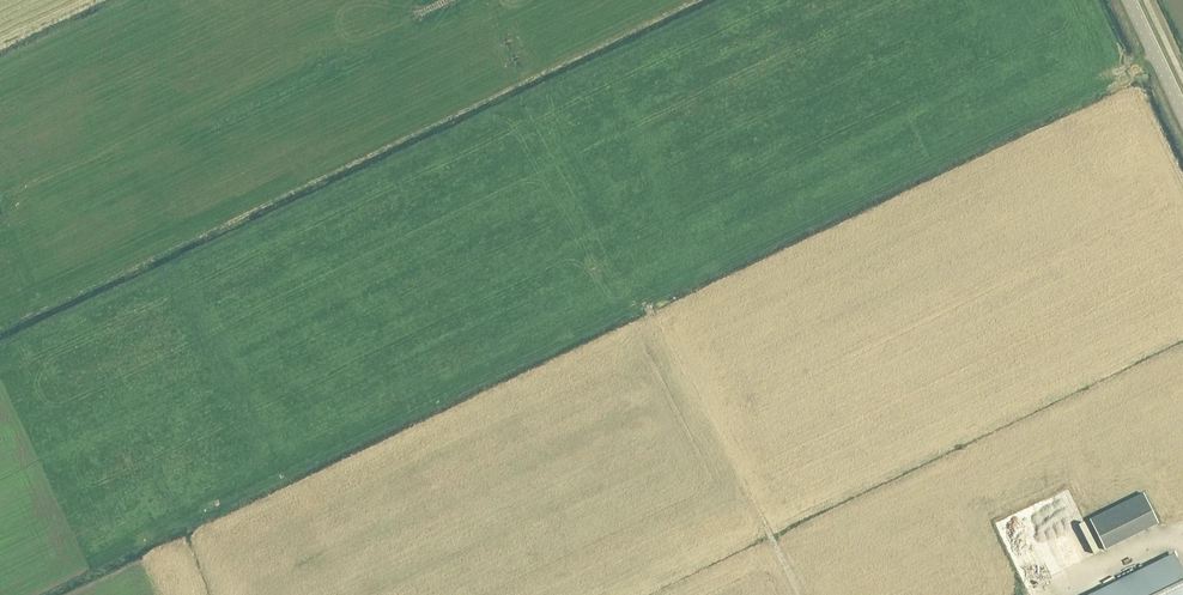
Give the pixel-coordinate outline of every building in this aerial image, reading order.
[(1104,550),(1158,524),(1143,494),(1090,520),(1104,550)] [(1004,525),(1021,518),(1017,509),(1000,516),(1004,525)] [(1136,557),(1140,565),(1163,553),(1159,545),(1136,557)] [(1174,556),(1094,594),(1182,594),(1182,575),(1174,556)]
